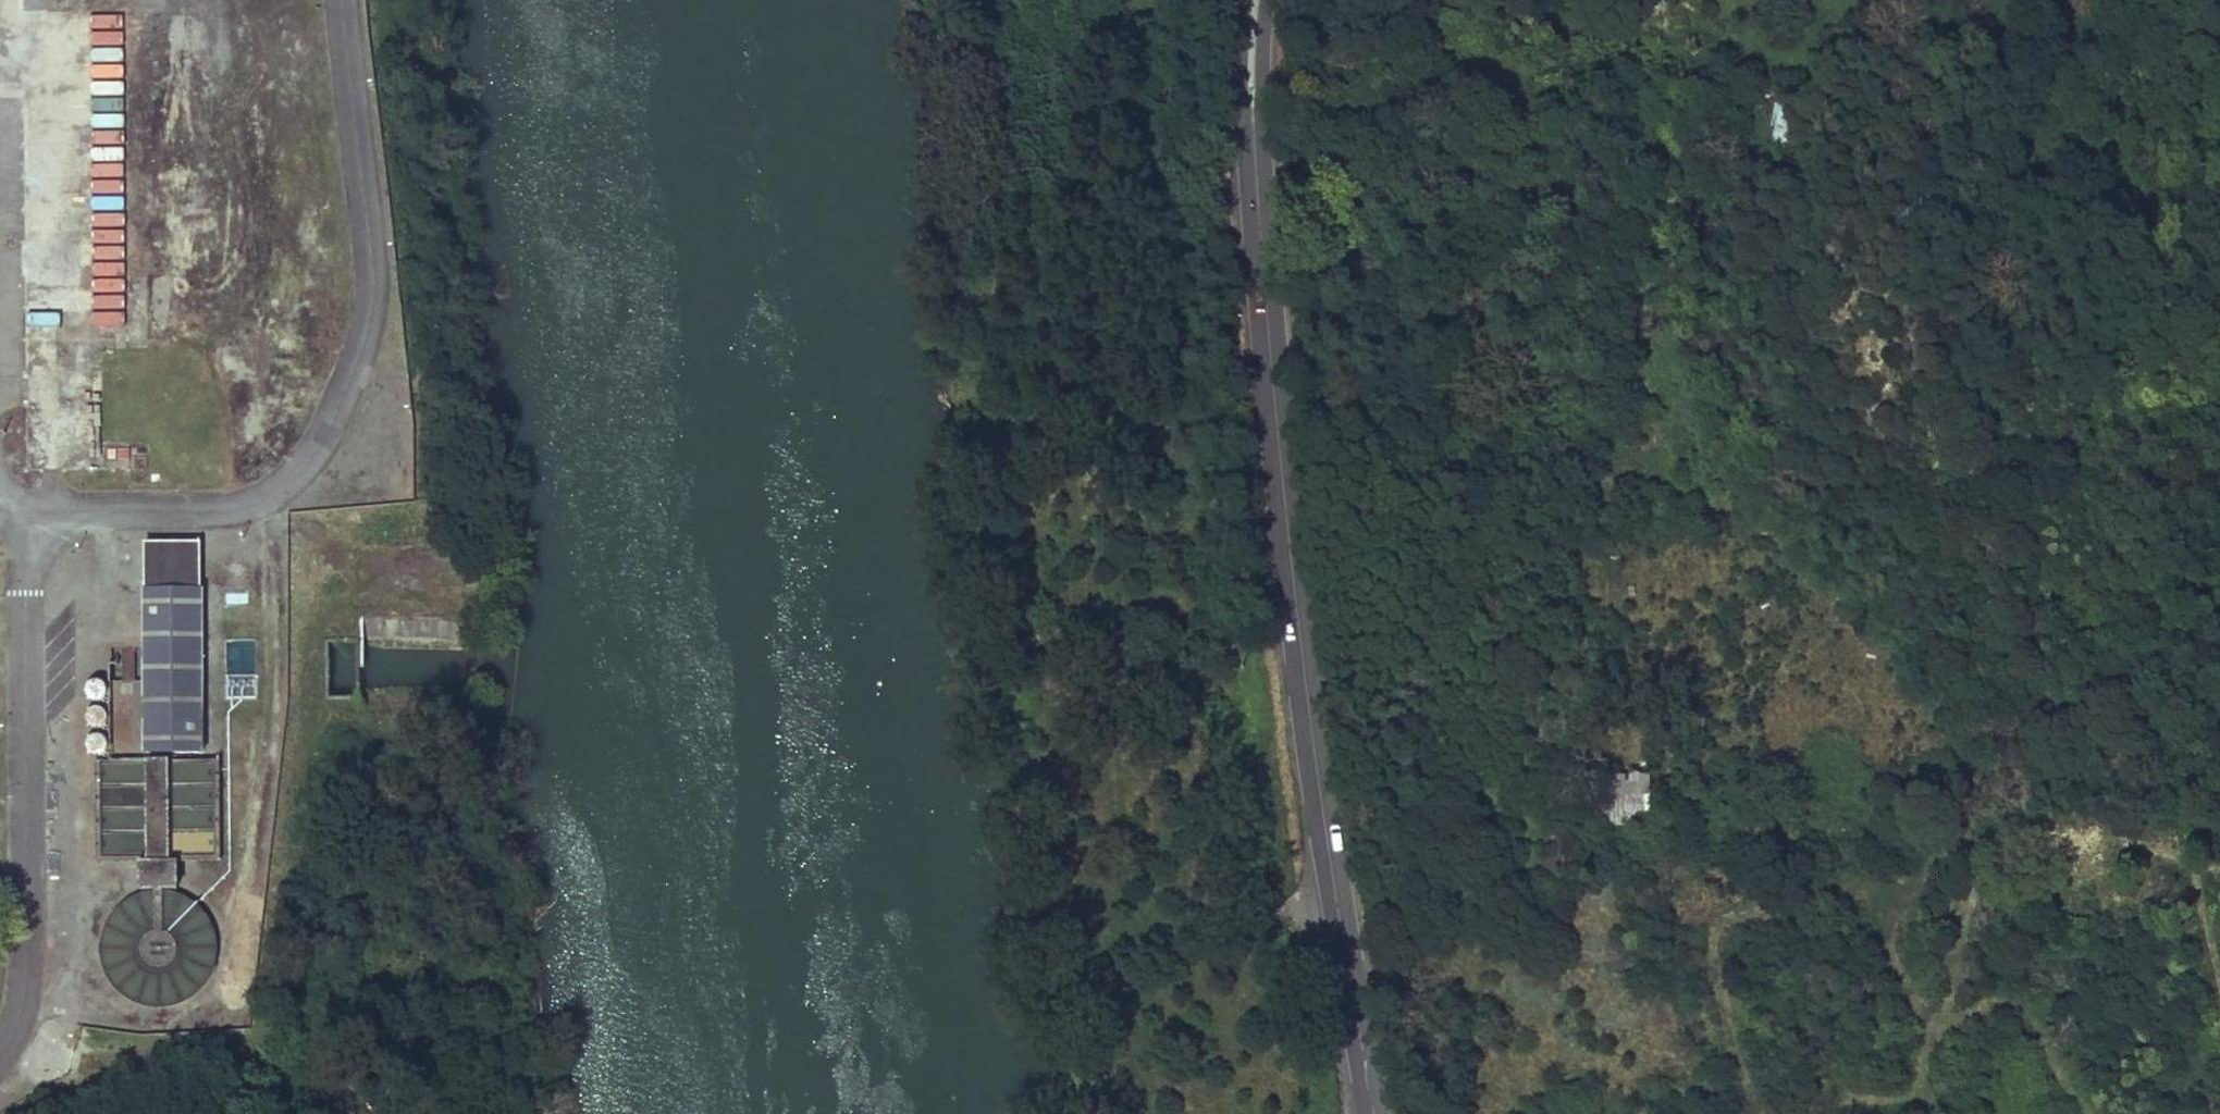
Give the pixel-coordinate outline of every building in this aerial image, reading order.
[(1772,107),(1771,146),(1786,146),(1786,107),(1772,107)] [(149,749),(201,749),(200,543),(148,543),(149,749)] [(217,758),(206,758),(104,757),(102,854),(109,855),(156,855),(155,900),(160,899),(165,900),(166,857),(217,857),(217,758)] [(1647,776),(1589,774),(1588,820),(1646,822),(1647,776)] [(195,915),(189,908),(178,903),(168,900),(165,900),(160,899),(155,900),(150,900),(140,904),(128,912),(121,921),(115,932),(113,942),(113,951),(116,962),(120,972),(128,981),(138,989),(149,993),(164,994),(176,991),(188,985),(195,979),(202,969),(206,961),(208,948),(206,936),(202,924),(195,915)]
